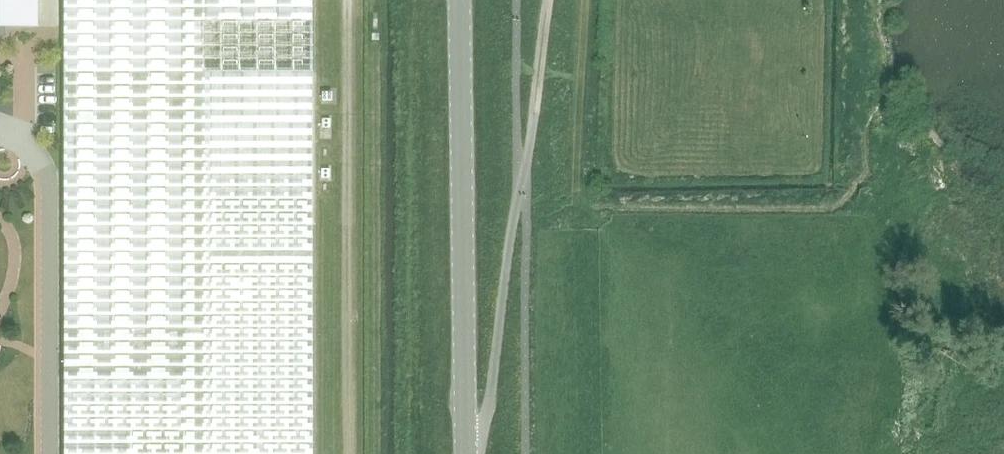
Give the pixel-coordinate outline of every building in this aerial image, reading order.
[(39,0),(0,0),(0,26),(39,26),(39,0)] [(312,195),(312,0),(58,0),(61,197),(65,197),(64,453),(313,453),(312,195)]
